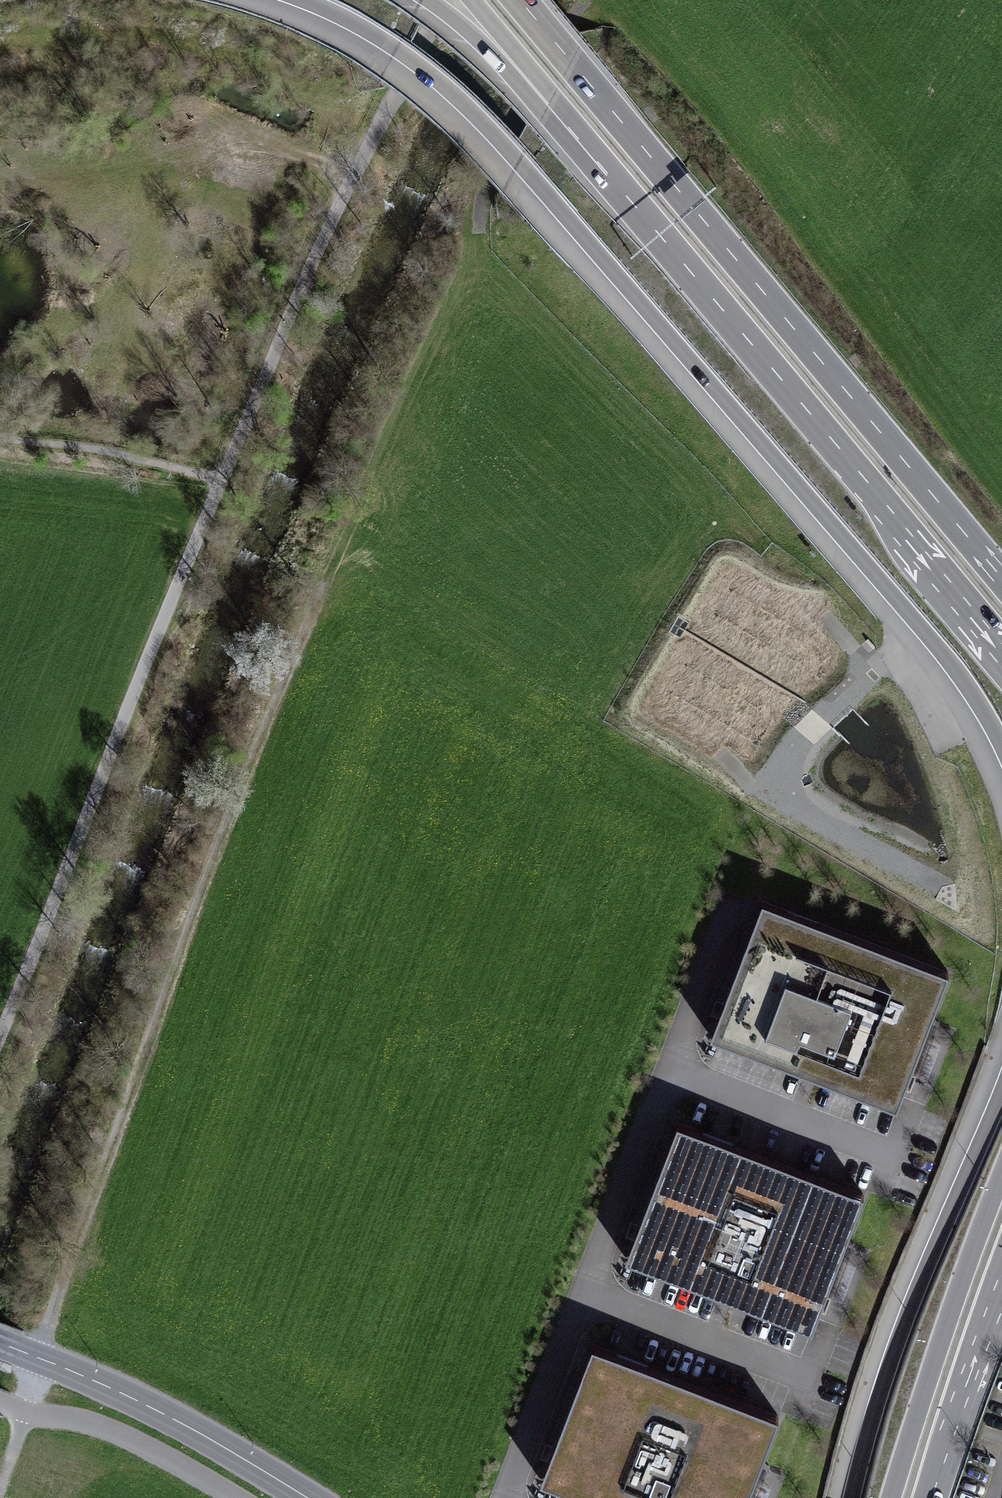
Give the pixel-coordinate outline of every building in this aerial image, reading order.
[(951,967),(764,900),(714,1039),(900,1106),(951,967)] [(867,1192),(681,1123),(630,1258),(816,1327),(867,1192)] [(593,1342),(543,1477),(601,1497),(744,1497),(777,1410),(593,1342)]
